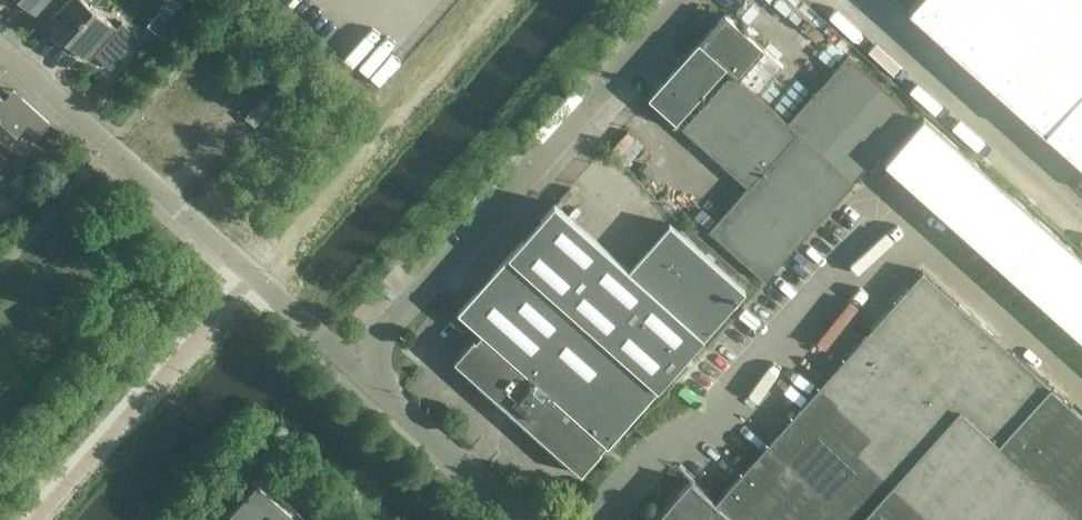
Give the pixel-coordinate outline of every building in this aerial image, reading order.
[(57,0),(14,0),(13,2),(23,10),(28,5),(42,17),(57,0)] [(42,17),(56,30),(51,36),(60,44),(94,7),(100,0),(57,0),(42,17)] [(908,9),(1081,164),(1081,0),(915,0),(908,9)] [(94,7),(60,44),(70,53),(76,47),(90,60),(96,54),(112,69),(140,38),(123,22),(117,28),(94,7)] [(765,280),(854,180),(912,114),(847,55),(788,121),(757,93),(783,65),(768,52),(726,14),(700,42),(699,41),(650,97),(749,186),(710,230),(765,280)] [(236,113),(249,125),(282,89),(269,77),(236,113)] [(49,122),(23,98),(14,108),(0,95),(0,135),(7,141),(19,128),(33,140),(49,122)] [(923,116),(885,159),(999,262),(1038,219),(923,116)] [(628,269),(554,203),(508,254),(457,310),(481,332),(475,338),(473,336),(452,360),(481,386),(520,343),(573,390),(619,431),(744,290),(669,223),(628,269)] [(1038,219),(999,262),(1081,337),(1081,259),(1038,219)] [(721,497),(716,502),(691,479),(654,519),(1081,519),(1081,414),(923,272),(721,497)] [(520,343),(481,386),(534,433),(573,390),(520,343)] [(573,390),(534,433),(580,474),(602,450),(600,449),(605,443),(607,444),(619,431),(573,390)] [(259,482),(230,514),(236,519),(301,519),(259,482)]
